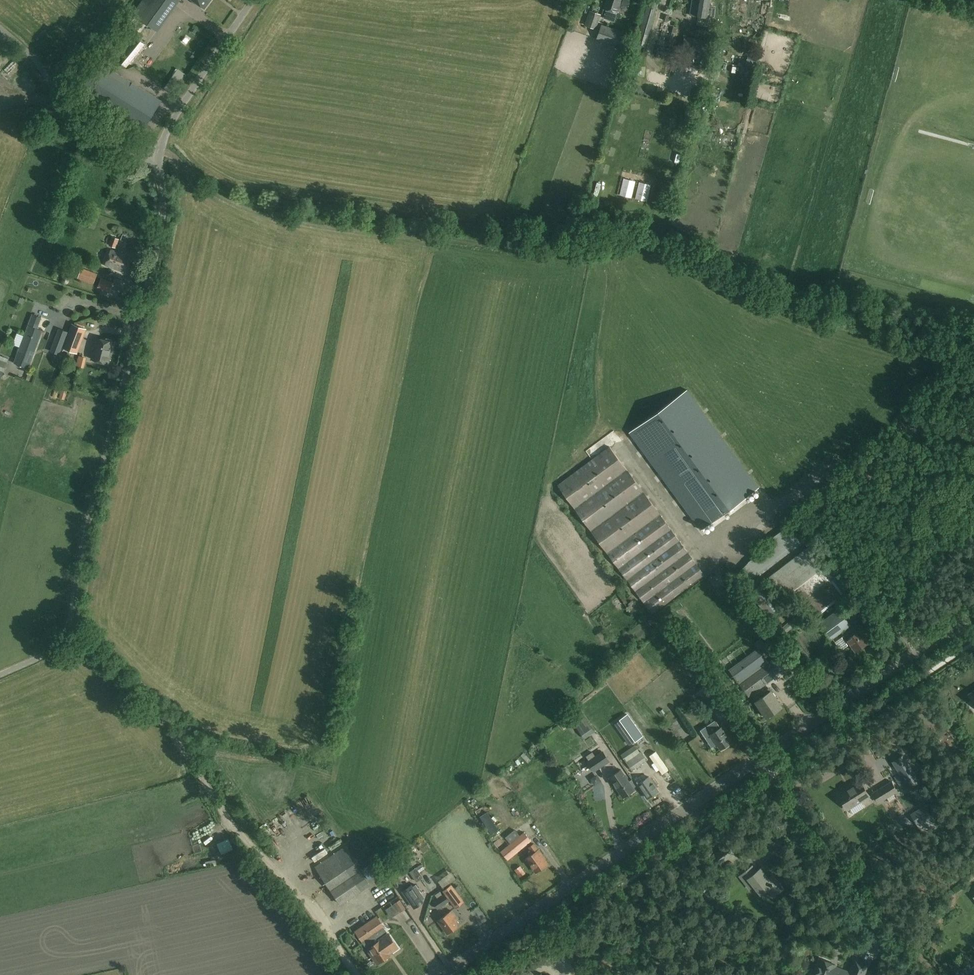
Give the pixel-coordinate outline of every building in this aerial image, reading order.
[(145,23),(151,16),(159,22),(175,0),(142,0),(133,13),(145,23)] [(204,8),(211,0),(193,0),(204,8)] [(604,8),(607,9),(604,17),(614,21),(621,0),(606,0),(604,8)] [(646,45),(658,2),(651,0),(645,0),(633,41),(646,45)] [(690,14),(699,16),(697,24),(709,26),(710,17),(707,17),(709,0),(692,0),(690,14)] [(601,14),(590,10),(585,25),(596,29),(601,14)] [(596,38),(596,39),(619,46),(624,31),(613,27),(613,28),(601,24),(596,38)] [(126,31),(123,40),(132,43),(135,35),(126,31)] [(712,52),(714,43),(685,36),(683,46),(712,52)] [(146,45),(137,38),(121,58),(119,60),(126,66),(130,62),(131,64),(146,45)] [(668,58),(670,49),(658,46),(656,55),(668,58)] [(79,92),(143,132),(162,101),(99,61),(79,92)] [(654,97),(655,91),(642,87),(641,93),(654,97)] [(639,109),(638,98),(630,99),(631,110),(639,109)] [(696,113),(686,111),(682,125),(692,128),(696,113)] [(122,241),(129,237),(124,231),(118,236),(122,241)] [(113,237),(110,245),(116,247),(120,239),(113,237)] [(112,250),(106,265),(126,272),(132,257),(112,250)] [(82,268),(80,271),(78,278),(93,284),(97,274),(82,268)] [(113,283),(101,279),(98,287),(110,291),(113,283)] [(14,363),(28,368),(43,330),(37,328),(41,317),(33,314),(14,363)] [(86,329),(84,329),(72,324),(63,347),(77,353),(86,329)] [(59,354),(68,332),(59,329),(51,351),(59,354)] [(111,351),(112,351),(114,342),(112,342),(112,339),(107,338),(105,340),(96,338),(93,354),(92,359),(108,363),(111,351)] [(78,352),(75,362),(83,365),(86,354),(78,352)] [(629,432),(701,530),(759,487),(687,390),(629,432)] [(609,446),(557,485),(652,614),(705,575),(700,569),(610,446),(609,446)] [(773,566),(801,536),(789,525),(761,555),(773,566)] [(811,544),(785,565),(821,612),(841,596),(829,580),(835,575),(811,544)] [(781,613),(751,576),(741,583),(772,621),(781,613)] [(819,623),(831,640),(851,625),(839,609),(819,623)] [(861,623),(856,626),(843,636),(849,644),(850,643),(856,651),(873,638),(864,626),(864,627),(861,623)] [(757,648),(728,670),(748,697),(790,665),(780,653),(769,662),(762,652),(768,647),(761,639),(754,644),(757,648)] [(770,690),(755,701),(767,717),(782,706),(770,690)] [(614,724),(619,731),(625,727),(635,741),(642,736),(627,714),(614,724)] [(716,720),(710,724),(701,730),(707,738),(708,737),(713,744),(716,742),(721,748),(731,741),(721,727),(720,727),(716,720)] [(582,734),(585,739),(593,736),(599,748),(603,746),(594,728),(582,734)] [(594,771),(609,760),(603,751),(588,761),(594,771)] [(646,760),(640,751),(625,761),(632,771),(646,760)] [(902,755),(893,761),(904,778),(898,781),(904,790),(919,781),(902,755)] [(516,764),(509,769),(512,774),(519,769),(516,764)] [(638,784),(634,778),(629,781),(621,769),(609,777),(616,786),(617,786),(618,788),(617,789),(623,797),(624,796),(626,796),(630,794),(629,792),(634,789),(633,787),(638,784)] [(591,779),(597,786),(605,780),(600,772),(591,779)] [(642,772),(634,778),(638,784),(647,798),(649,797),(650,797),(653,795),(653,794),(658,790),(649,776),(646,778),(642,772)] [(839,794),(848,809),(869,796),(860,781),(839,794)] [(895,797),(893,793),(897,790),(891,781),(873,793),(878,802),(886,797),(889,801),(895,797)] [(600,799),(608,798),(605,786),(597,788),(600,799)] [(922,809),(915,813),(918,818),(925,814),(922,809)] [(532,840),(524,831),(500,851),(508,861),(532,840)] [(220,853),(232,847),(228,836),(216,841),(220,853)] [(417,844),(423,852),(429,848),(424,840),(417,844)] [(537,872),(548,863),(545,859),(546,859),(534,843),(529,847),(533,853),(526,858),(537,872)] [(720,864),(728,858),(734,853),(726,844),(713,855),(720,864)] [(340,905),(369,886),(344,849),(316,868),(340,905)] [(739,875),(744,881),(750,888),(754,885),(761,893),(767,888),(773,896),(783,888),(772,875),(768,878),(760,868),(756,871),(752,866),(739,875)] [(402,883),(395,872),(389,876),(397,887),(402,883)] [(403,891),(414,907),(423,902),(422,900),(425,898),(416,885),(412,887),(411,885),(403,891)] [(452,903),(460,897),(451,885),(443,890),(452,903)] [(375,892),(375,893),(367,897),(373,906),(391,895),(385,886),(375,892)] [(437,909),(448,901),(444,894),(433,902),(437,909)] [(394,903),(400,912),(405,908),(399,900),(394,903)] [(457,921),(458,920),(451,911),(438,920),(448,933),(460,925),(457,921)] [(388,952),(390,951),(397,946),(388,933),(388,934),(383,928),(384,928),(376,917),(357,930),(364,940),(362,941),(367,948),(366,948),(376,963),(389,954),(388,952)] [(618,941),(610,948),(617,958),(626,951),(618,941)] [(867,964),(855,960),(851,970),(852,973),(849,974),(834,967),(835,965),(834,965),(834,966),(830,965),(830,963),(820,959),(814,974),(863,974),(867,964)]
